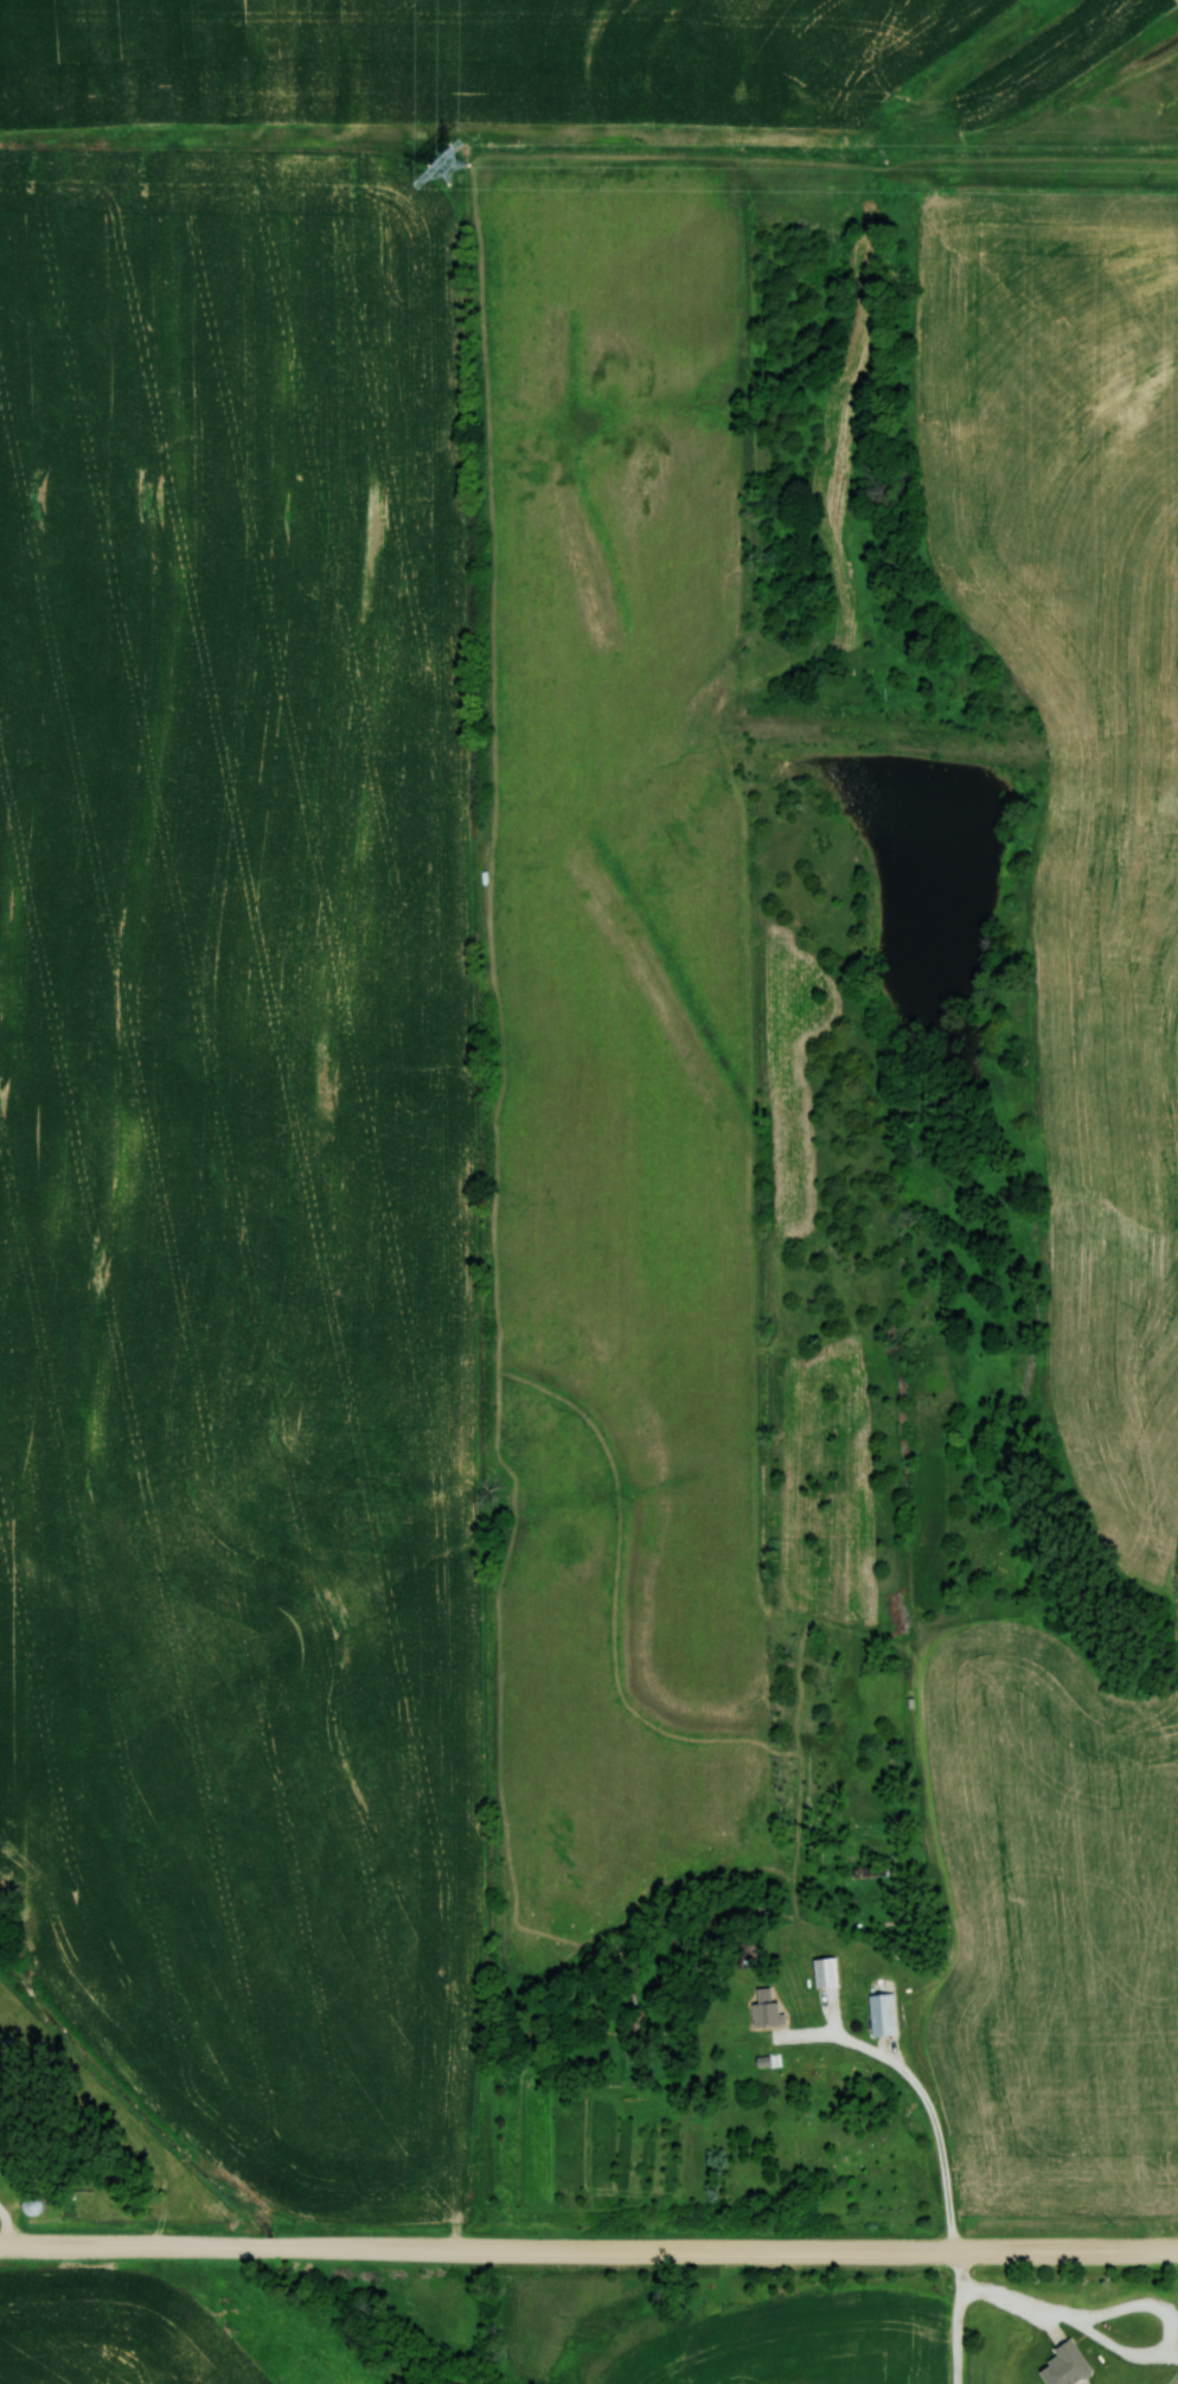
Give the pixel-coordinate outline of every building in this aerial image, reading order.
[(841,1958),(818,1958),(818,1987),(841,1987),(841,1958)] [(757,1988),(759,2027),(789,2025),(788,2013),(782,2013),(781,2001),(775,2001),(775,1987),(757,1988)] [(895,2016),(894,1993),(871,1994),(874,2037),(898,2036),(897,2016),(895,2016)] [(49,2211),(47,2194),(30,2196),(32,2214),(49,2211)] [(1102,2373),(1078,2336),(1059,2348),(1064,2355),(1045,2368),(1055,2383),(1085,2383),(1102,2373)]
